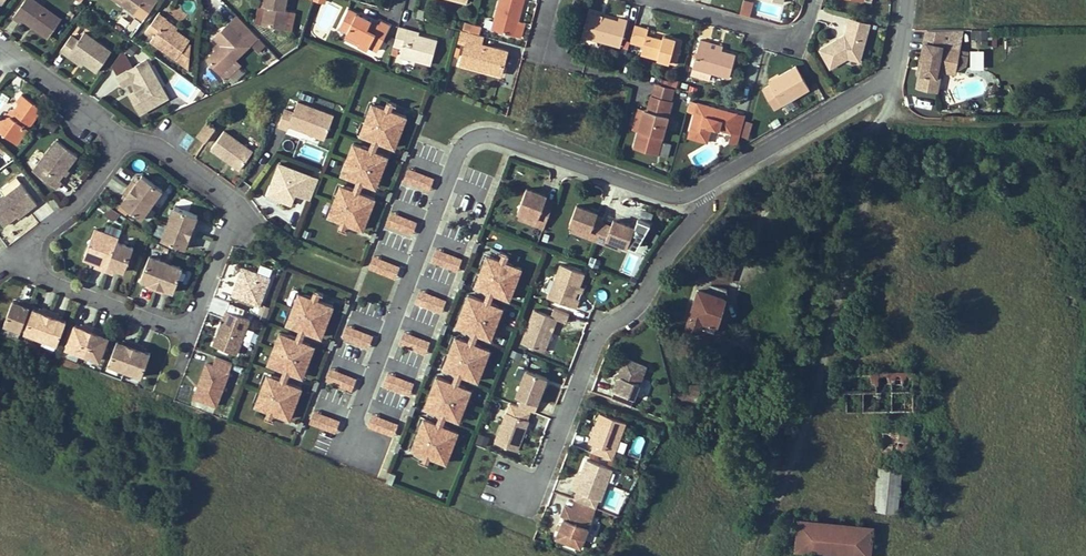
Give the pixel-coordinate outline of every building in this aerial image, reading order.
[(61,19),(44,7),(34,0),(25,0),(15,14),(23,20),(24,18),(32,22),(34,20),(39,23),(37,26),(50,35),(61,19)] [(158,0),(116,0),(144,20),(158,0)] [(263,25),(285,29),(288,10),(285,9),(287,0),(264,0),(263,5),(267,6),(263,25)] [(514,36),(518,21),(524,0),(500,0),(492,30),(514,36)] [(753,1),(749,0),(743,0),(740,13),(750,15),(753,1)] [(329,32),(339,9),(325,2),(314,26),(329,32)] [(369,45),(378,50),(389,26),(381,22),(379,24),(348,9),(338,28),(347,32),(346,34),(360,41),(358,45),(368,49),(369,45)] [(425,19),(427,11),(419,9),(416,17),(425,19)] [(160,12),(157,16),(165,21),(164,23),(175,30),(177,26),(167,19),(168,18),(160,12)] [(620,46),(627,20),(619,18),(618,21),(590,14),(584,37),(620,46)] [(189,40),(175,30),(164,23),(165,21),(157,16),(145,33),(152,38),(151,40),(176,59),(189,40)] [(228,24),(251,46),(259,38),(237,16),(228,24)] [(871,22),(850,16),(848,24),(868,31),(871,22)] [(524,23),(518,21),(514,36),(520,37),(524,23)] [(471,31),(472,25),(464,23),(463,29),(470,31),(471,31)] [(207,58),(221,73),(236,60),(251,46),(228,24),(214,38),(218,42),(221,45),(216,50),(207,58)] [(842,41),(839,43),(837,40),(822,51),(833,68),(850,57),(860,60),(868,31),(848,24),(845,34),(841,37),(842,41)] [(481,27),(472,25),(471,31),(472,32),(479,34),(481,27)] [(635,27),(630,44),(643,47),(641,55),(676,64),(682,41),(663,36),(662,40),(647,35),(648,30),(635,27)] [(399,57),(430,65),(436,42),(417,37),(406,34),(407,31),(398,28),(393,48),(401,50),(399,57)] [(934,88),(936,71),(952,70),(968,63),(969,49),(961,49),(964,28),(927,28),(921,57),(924,57),(922,71),(919,85),(934,88)] [(97,72),(112,51),(86,32),(79,41),(72,36),(62,51),(69,56),(72,53),(85,63),(97,72)] [(482,65),(502,70),(507,52),(481,45),(483,35),(479,34),(472,32),(472,33),(471,34),(470,33),(469,33),(461,63),(481,69),(482,65)] [(345,38),(358,45),(360,41),(346,34),(345,38)] [(708,72),(729,77),(736,54),(721,50),(708,47),(710,42),(700,40),(692,67),(708,72)] [(218,42),(213,47),(216,50),(221,45),(218,42)] [(710,42),(708,47),(721,50),(723,46),(710,42)] [(85,63),(72,53),(69,56),(83,66),(85,63)] [(122,85),(129,81),(133,79),(138,89),(134,91),(129,94),(139,112),(167,97),(161,87),(158,87),(154,86),(153,86),(147,74),(149,65),(145,59),(116,75),(122,85)] [(236,60),(221,73),(227,80),(241,66),(236,60)] [(161,87),(150,67),(149,65),(147,74),(153,86),(154,86),(158,87),(161,87)] [(502,70),(482,65),(481,69),(500,75),(502,70)] [(796,66),(779,76),(781,80),(771,85),(763,90),(775,110),(809,89),(796,66)] [(705,81),(708,72),(692,67),(689,76),(705,81)] [(769,82),(771,85),(781,80),(779,76),(769,82)] [(138,89),(133,79),(129,81),(134,91),(138,89)] [(676,88),(656,83),(651,97),(673,102),(676,88)] [(38,93),(54,105),(56,102),(51,99),(39,90),(38,93)] [(43,107),(22,93),(16,100),(19,102),(15,107),(11,114),(8,112),(6,111),(2,117),(4,123),(0,129),(17,142),(43,107)] [(336,209),(333,218),(343,222),(347,213),(361,218),(372,189),(358,183),(361,174),(373,179),(384,149),(372,145),(375,136),(390,141),(401,111),(386,106),(390,97),(380,93),(376,102),(366,99),(355,128),(365,131),(362,141),(349,136),(338,166),(351,170),(347,180),(338,176),(327,205),(336,209)] [(906,106),(916,106),(916,94),(906,94),(906,106)] [(648,110),(645,110),(639,129),(635,147),(658,154),(673,102),(651,97),(648,110)] [(324,137),(333,114),(297,100),(293,110),(284,107),(278,124),(287,128),(289,124),(324,137)] [(736,151),(745,117),(697,104),(688,137),(708,142),(712,127),(731,133),(728,143),(736,151)] [(635,128),(639,129),(645,110),(640,108),(635,128)] [(60,124),(53,117),(45,126),(53,132),(60,124)] [(197,136),(204,141),(215,127),(207,121),(197,136)] [(223,130),(210,148),(239,168),(252,150),(223,130)] [(53,139),(31,171),(64,197),(72,187),(63,179),(67,173),(65,171),(77,156),(53,139)] [(663,141),(660,154),(668,156),(671,143),(663,141)] [(318,177),(278,162),(267,194),(293,203),(297,192),(311,197),(318,177)] [(403,181),(429,191),(434,178),(408,168),(403,181)] [(140,218),(161,189),(141,174),(135,182),(132,180),(122,193),(125,196),(120,204),(140,218)] [(0,198),(0,221),(4,227),(35,203),(15,177),(0,188),(0,192),(3,196),(0,198)] [(519,219),(544,229),(556,197),(542,191),(541,193),(526,188),(517,212),(521,213),(519,219)] [(597,239),(604,222),(596,219),(599,213),(576,204),(569,224),(574,226),(573,230),(597,239)] [(174,206),(161,239),(184,248),(187,239),(191,241),(197,225),(193,224),(197,215),(174,206)] [(386,225),(412,235),(417,222),(391,212),(386,225)] [(611,225),(604,222),(597,239),(621,249),(623,245),(628,247),(636,227),(614,219),(611,225)] [(125,275),(134,249),(117,243),(118,239),(96,231),(84,262),(96,267),(95,270),(113,276),(115,271),(125,275)] [(463,257),(437,247),(432,260),(458,270),(463,257)] [(425,411),(413,441),(427,446),(423,455),(433,459),(437,450),(448,454),(459,425),(449,421),(452,412),(463,416),(474,387),(463,382),(467,373),(480,378),(491,349),(478,344),(481,335),(492,339),(504,310),(493,306),(497,295),(510,301),(522,271),(508,266),(512,257),(501,253),(498,262),(487,258),(476,287),(486,291),(482,302),(469,296),(458,326),(471,331),(468,340),(457,336),(445,365),(456,369),(453,378),(439,373),(428,403),(441,408),(438,417),(425,411)] [(630,277),(639,257),(630,253),(621,273),(630,277)] [(147,287),(163,292),(165,288),(174,291),(182,268),(149,256),(140,279),(149,282),(147,287)] [(369,269),(395,279),(400,266),(374,256),(369,269)] [(590,256),(588,264),(598,267),(600,258),(590,256)] [(578,292),(580,286),(585,274),(562,265),(549,298),(576,308),(580,300),(575,298),(578,292)] [(270,276),(244,267),(232,294),(260,304),(270,276)] [(699,290),(688,326),(700,330),(700,329),(715,333),(728,290),(710,285),(708,293),(699,290)] [(319,293),(308,289),(305,299),(295,295),(285,325),(294,328),(291,337),(278,333),(268,363),(280,367),(277,376),(267,372),(256,402),(266,405),(263,415),(273,419),(277,409),(291,414),(302,385),(287,380),(291,371),(303,375),(313,346),(301,341),(305,332),(319,337),(330,308),(315,302),(319,293)] [(447,299),(421,289),(416,302),(442,312),(447,299)] [(7,312),(9,302),(0,299),(0,310),(7,312)] [(19,331),(30,304),(22,301),(20,305),(11,302),(3,325),(19,331)] [(258,313),(266,316),(270,306),(261,303),(258,313)] [(56,345),(65,322),(56,319),(57,315),(42,309),(40,313),(31,309),(23,332),(56,345)] [(251,319),(227,310),(214,345),(239,354),(251,319)] [(558,319),(534,310),(522,343),(545,352),(558,319)] [(99,361),(107,338),(98,335),(100,330),(84,325),(83,329),(74,326),(65,348),(99,361)] [(373,336),(347,326),(342,339),(368,349),(373,336)] [(431,340),(405,330),(400,343),(425,353),(431,340)] [(141,351),(143,347),(127,340),(125,345),(116,341),(108,364),(141,377),(150,354),(141,351)] [(508,356),(520,359),(522,352),(510,349),(508,356)] [(399,361),(407,364),(411,353),(403,350),(399,361)] [(700,353),(697,364),(706,367),(709,356),(700,353)] [(216,366),(208,363),(196,398),(219,406),(234,365),(218,359),(216,366)] [(611,400),(631,408),(647,367),(626,359),(620,374),(622,378),(618,380),(613,391),(615,391),(611,400)] [(700,390),(706,367),(697,364),(690,388),(700,390)] [(356,379),(330,369),(325,381),(351,392),(356,379)] [(551,378),(528,370),(518,396),(521,397),(537,403),(541,404),(551,378)] [(415,382),(389,372),(384,385),(409,395),(415,382)] [(847,391),(847,411),(914,410),(914,372),(840,373),(840,391),(847,391)] [(521,397),(518,407),(534,413),(537,403),(521,397)] [(314,411),(309,424),(335,434),(340,421),(314,411)] [(529,421),(506,413),(495,443),(518,452),(529,421)] [(398,424),(372,414),(367,427),(393,437),(398,424)] [(626,424),(600,414),(589,443),(594,445),(591,453),(612,461),(626,424)] [(906,431),(884,431),(881,457),(906,459),(907,452),(913,440),(914,424),(907,424),(906,431)] [(485,448),(490,437),(480,433),(475,444),(485,448)] [(587,460),(582,475),(575,491),(577,492),(574,500),(595,508),(598,500),(600,501),(612,470),(587,460)] [(880,467),(876,509),(898,512),(903,470),(880,467)] [(386,481),(393,483),(396,475),(389,473),(386,481)] [(578,474),(572,490),(575,491),(582,475),(578,474)] [(580,549),(591,520),(578,515),(579,512),(565,506),(561,517),(564,518),(564,519),(561,525),(560,530),(556,539),(580,549)] [(874,527),(799,519),(795,550),(854,555),(870,555),(874,527)]
